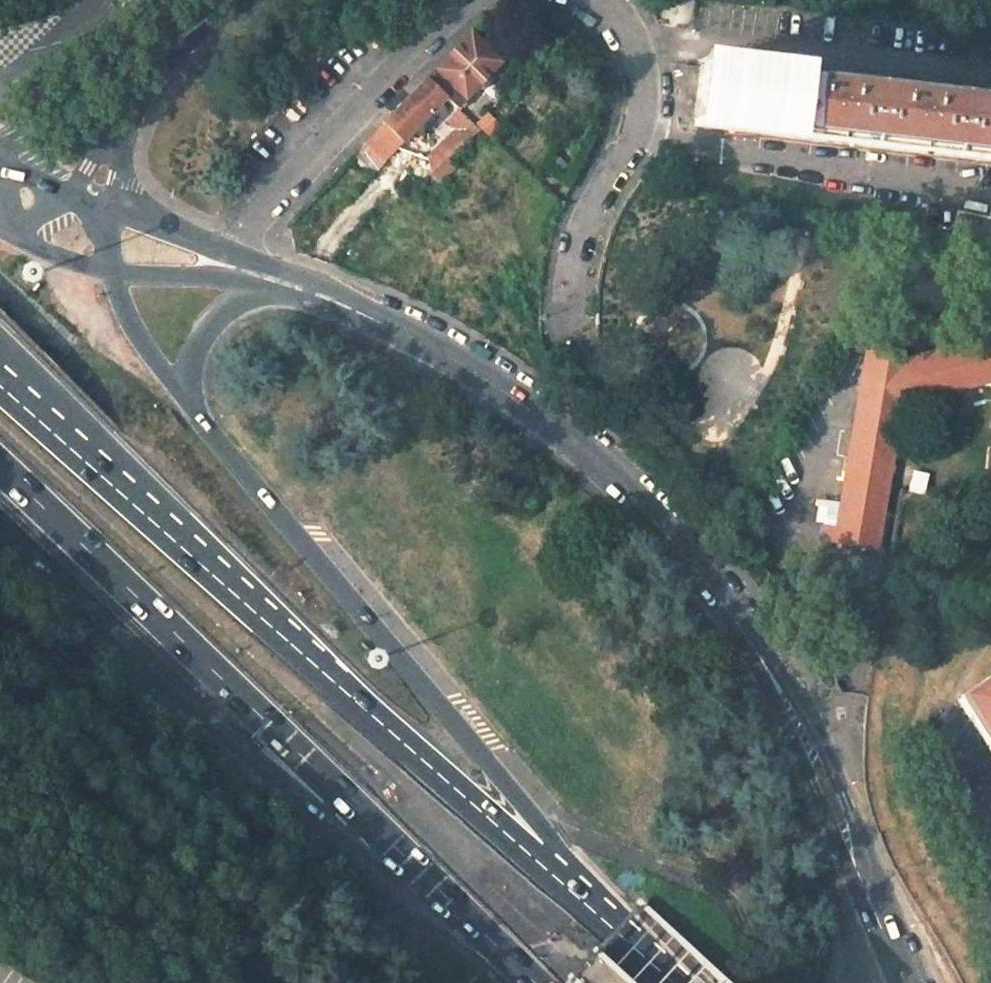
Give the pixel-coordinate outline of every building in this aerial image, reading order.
[(503,61),(471,30),(426,78),(447,97),(457,107),(459,108),(503,61)] [(990,162),(990,100),(700,66),(694,120),(759,128),(759,134),(990,162)] [(447,97),(426,78),(384,123),(404,142),(447,97)] [(459,108),(457,107),(447,117),(457,126),(429,154),(434,175),(481,128),(476,124),(459,108)] [(500,127),(486,114),(476,124),(481,128),(491,137),(500,127)] [(404,142),(384,123),(364,145),(383,164),(404,142)] [(383,164),(364,145),(354,155),(374,173),(383,164)] [(958,210),(953,233),(949,249),(990,258),(990,218),(958,210)] [(901,406),(990,382),(990,337),(909,358),(866,351),(837,526),(834,545),(877,553),(901,406)] [(837,526),(825,523),(822,542),(834,545),(837,526)] [(960,696),(990,744),(990,675),(960,696)] [(602,953),(575,982),(634,982),(602,953)]
